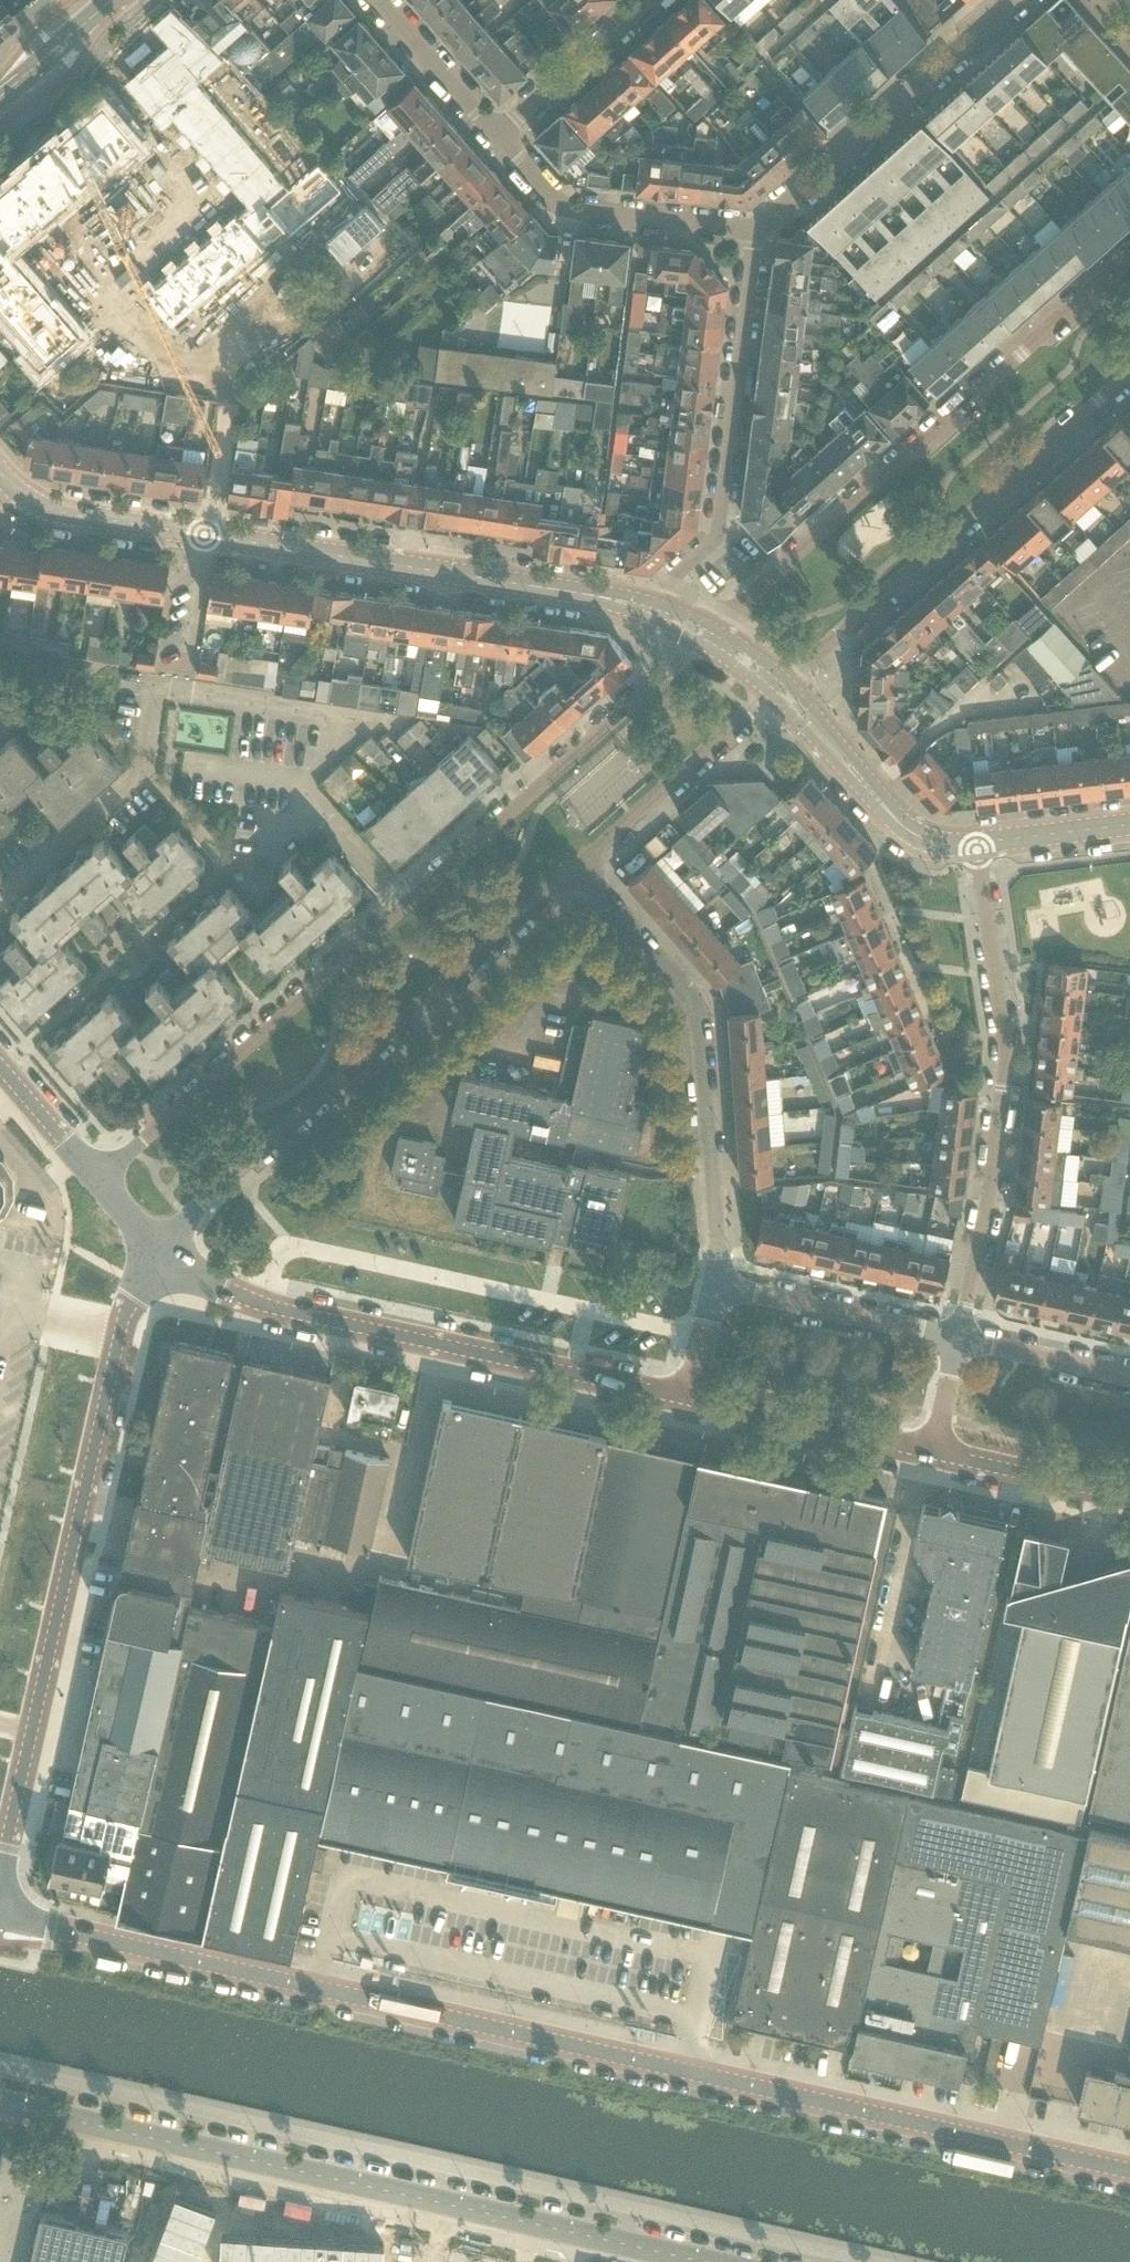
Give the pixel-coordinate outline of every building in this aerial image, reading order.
[(23,18),(7,0),(0,0),(0,37),(23,18)] [(23,18),(41,2),(40,0),(7,0),(23,18)] [(243,73),(255,63),(271,49),(252,27),(228,0),(179,0),(174,5),(243,73)] [(246,21),(256,13),(264,5),(260,0),(228,0),(246,21)] [(255,63),(256,64),(258,65),(269,79),(312,42),(310,40),(320,31),(325,37),(337,27),(354,12),(343,0),(329,0),(308,17),(290,33),(255,63)] [(308,17),(329,0),(291,0),(298,8),(306,17),(307,16),(308,17)] [(431,19),(453,0),(415,0),(431,19)] [(449,39),(493,0),(472,0),(468,4),(464,0),(453,0),(431,19),(449,39)] [(466,58),(494,34),(485,24),(502,9),(500,7),(494,0),(493,0),(449,39),(466,58)] [(579,0),(542,0),(547,5),(573,34),(593,16),(579,0)] [(593,16),(611,0),(579,0),(593,16)] [(682,6),(723,52),(731,44),(716,27),(725,20),(707,0),(689,0),(682,6)] [(731,15),(740,25),(760,7),(754,0),(718,0),(731,15)] [(796,6),(804,15),(817,3),(814,0),(802,0),(796,6)] [(868,10),(858,0),(836,0),(829,6),(837,15),(848,28),(862,15),(876,30),(862,43),(888,72),(908,55),(881,25),(868,10)] [(868,10),(879,0),(858,0),(868,10)] [(908,55),(927,37),(893,0),(882,0),(894,13),(881,25),(908,55)] [(1020,32),(1047,62),(1063,48),(1076,35),(1082,41),(1095,29),(1077,9),(1061,23),(1048,9),(1058,0),(1056,0),(1020,32)] [(541,6),(531,14),(538,22),(548,14),(541,6)] [(682,6),(665,21),(691,50),(700,42),(715,59),(723,52),(682,6)] [(796,6),(782,18),(791,27),(804,15),(796,6)] [(125,81),(122,84),(124,86),(136,100),(162,130),(173,120),(250,210),(241,218),(236,212),(142,294),(171,327),(172,326),(182,317),(286,228),(291,234),(292,233),(341,190),(318,163),(290,188),(198,83),(223,61),(225,60),(171,8),(151,25),(167,45),(133,74),(125,81)] [(295,11),(281,22),(290,33),(308,17),(307,16),(306,17),(298,8),(295,11)] [(824,11),(811,23),(819,32),(832,20),(824,11)] [(541,26),(559,46),(570,37),(552,16),(541,26)] [(326,70),(337,83),(382,43),(360,18),(333,42),(344,55),(326,70)] [(665,21),(650,35),(691,81),(702,94),(710,86),(699,73),(695,69),(684,57),(691,50),(665,21)] [(811,23),(798,35),(806,44),(819,32),(811,23)] [(466,58),(483,78),(528,39),(520,29),(503,44),(494,34),(466,58)] [(1095,29),(1082,41),(1076,35),(1063,48),(1104,93),(1129,70),(1129,68),(1095,29)] [(769,30),(756,42),(764,51),(777,39),(769,30)] [(1020,32),(1002,49),(1028,78),(1047,62),(1020,32)] [(650,35),(633,50),(648,67),(659,79),(666,87),(674,80),(682,89),(691,81),(650,35)] [(528,39),(483,78),(500,98),(527,75),(518,64),(536,48),(528,39)] [(382,43),(337,83),(345,92),(348,96),(356,89),(367,102),(377,94),(388,107),(416,83),(382,43)] [(888,72),(862,43),(843,60),(870,89),(888,72)] [(784,47),(771,59),(779,68),(792,56),(784,47)] [(1002,49),(983,65),(1010,95),(1028,78),(1002,49)] [(754,52),(737,67),(744,75),(760,60),(754,52)] [(629,53),(608,73),(633,101),(645,91),(659,106),(658,107),(666,117),(677,106),(629,53)] [(870,89),(843,60),(823,77),(850,107),(870,89)] [(731,61),(722,68),(735,83),(744,75),(737,67),(731,61)] [(983,65),(964,82),(991,112),(1010,95),(983,65)] [(771,92),(753,70),(750,72),(751,74),(749,76),(766,96),(771,92)] [(608,73),(586,92),(623,132),(633,123),(623,111),(633,101),(608,73)] [(286,77),(265,94),(276,106),(296,89),(286,77)] [(830,125),(850,107),(823,77),(803,95),(830,125)] [(964,82),(945,99),(972,129),(991,112),(964,82)] [(1110,100),(1129,123),(1129,82),(1127,85),(1110,100)] [(396,116),(378,133),(386,142),(433,102),(416,83),(388,107),(396,116)] [(710,86),(702,94),(703,95),(712,105),(721,97),(711,86),(710,86)] [(623,132),(586,92),(566,110),(580,127),(592,139),(603,129),(614,141),(613,141),(624,153),(634,145),(623,132)] [(694,104),(686,111),(696,119),(702,113),(712,105),(703,95),(694,104)] [(779,95),(771,102),(812,147),(828,133),(801,104),(793,111),(779,95)] [(972,129),(945,99),(926,117),(953,146),(972,129)] [(1080,99),(1067,110),(1075,119),(1088,107),(1080,99)] [(47,361),(48,362),(81,333),(7,248),(106,163),(96,151),(102,145),(112,157),(133,139),(134,139),(136,137),(134,135),(133,135),(104,100),(59,139),(57,137),(25,164),(26,166),(0,189),(0,307),(47,361)] [(370,172),(412,136),(422,146),(450,121),(433,102),(386,142),(376,150),(348,175),(357,184),(370,172)] [(778,125),(771,131),(797,161),(812,147),(771,102),(764,109),(778,125)] [(575,184),(581,184),(607,187),(608,175),(591,173),(575,156),(588,144),(562,114),(537,136),(537,141),(575,184)] [(1095,114),(1081,127),(1089,135),(1102,123),(1095,114)] [(747,124),(741,129),(782,174),(797,161),(771,131),(756,115),(749,122),(747,124)] [(731,117),(724,124),(734,135),(733,136),(748,152),(741,159),(767,188),(782,174),(741,129),(731,117)] [(407,166),(371,198),(386,212),(421,181),(467,141),(450,121),(422,146),(430,156),(412,171),(407,166)] [(970,214),(989,197),(966,171),(953,183),(935,163),(948,151),(921,121),(902,138),(929,168),(947,188),(970,214)] [(1056,121),(1043,132),(1051,141),(1064,130),(1056,121)] [(640,163),(637,190),(658,193),(664,143),(666,126),(662,125),(654,132),(654,141),(653,153),(639,152),(639,156),(640,156),(640,163)] [(664,143),(658,193),(679,195),(683,159),(683,157),(685,146),(676,145),(675,144),(677,127),(666,126),(664,143)] [(1043,132),(1030,144),(1038,153),(1051,141),(1043,132)] [(683,159),(679,195),(700,197),(705,151),(705,148),(707,138),(707,137),(696,135),(696,136),(694,147),(685,146),(683,157),(683,159)] [(1071,136),(1057,148),(1065,157),(1079,144),(1071,136)] [(705,151),(700,197),(721,200),(725,164),(727,164),(726,162),(717,161),(715,161),(714,160),(715,149),(717,138),(707,137),(707,138),(705,148),(705,151)] [(970,214),(947,188),(934,199),(916,180),(929,168),(902,138),(883,155),(910,185),(928,205),(951,231),(970,214)] [(467,141),(429,174),(437,183),(429,190),(430,191),(438,200),(438,201),(484,160),(467,141)] [(1057,148),(1044,160),(1052,168),(1065,157),(1057,148)] [(1018,154),(1005,166),(1013,175),(1026,163),(1018,154)] [(864,172),(891,202),(909,222),(932,247),(951,231),(928,205),(915,216),(897,196),(910,185),(883,155),(864,172)] [(725,164),(721,200),(750,203),(767,188),(741,159),(737,163),(726,162),(727,164),(725,164)] [(484,160),(438,201),(446,210),(464,194),(470,201),(472,203),(473,205),(501,180),(484,160)] [(623,189),(637,190),(640,163),(626,161),(623,189)] [(1117,177),(1129,192),(1129,166),(1117,177)] [(1033,170),(1020,182),(1027,190),(1040,179),(1033,170)] [(890,238),(913,264),(932,247),(909,222),(896,233),(878,213),(891,202),(864,172),(845,189),(872,219),(890,238)] [(999,172),(986,183),(994,192),(1007,180),(999,172)] [(1098,194),(1125,224),(1129,219),(1129,192),(1117,177),(1098,194)] [(473,205),(449,225),(453,230),(463,222),(471,231),(485,218),(488,222),(516,197),(513,193),(501,180),(473,205)] [(1020,182),(1007,193),(1015,202),(1027,190),(1020,182)] [(913,264),(890,238),(877,250),(860,230),(872,219),(845,189),(827,206),(854,236),(871,255),(894,281),(913,264)] [(1098,194),(1080,211),(1106,241),(1125,224),(1098,194)] [(474,243),(485,256),(532,215),(516,197),(488,222),(492,226),(474,243)] [(438,200),(428,208),(436,218),(446,210),(438,201),(438,200)] [(995,204),(982,216),(990,224),(1003,212),(995,204)] [(894,281),(871,255),(858,268),(840,248),(854,236),(827,206),(807,223),(834,253),(855,276),(867,291),(874,299),(894,281)] [(1080,211),(1061,228),(1088,258),(1106,241),(1080,211)] [(485,256),(482,259),(502,282),(504,284),(505,285),(516,276),(520,280),(533,268),(530,265),(531,266),(557,270),(558,264),(556,263),(557,256),(560,234),(548,233),(532,215),(485,256)] [(982,216),(969,227),(977,236),(990,224),(982,216)] [(778,237),(775,259),(811,263),(813,252),(824,253),(827,251),(804,226),(791,239),(778,237)] [(1061,228),(1042,245),(1069,274),(1088,258),(1061,228)] [(382,267),(394,257),(389,251),(402,241),(397,235),(372,255),(382,267)] [(436,236),(423,247),(432,257),(445,246),(436,236)] [(564,301),(560,332),(579,334),(583,295),(596,297),(598,278),(603,240),(576,236),(573,258),(571,275),(568,302),(564,301)] [(958,238),(945,249),(952,258),(966,246),(958,238)] [(630,243),(603,240),(598,278),(610,280),(608,302),(622,304),(630,243)] [(1042,245),(1023,261),(1050,291),(1069,274),(1042,245)] [(721,280),(695,251),(651,246),(648,270),(667,273),(721,280)] [(945,249),(932,261),(940,269),(952,258),(945,249)] [(775,259),(772,280),(808,285),(811,285),(820,286),(822,276),(810,275),(811,263),(775,259)] [(1023,261),(1005,278),(1031,308),(1050,291),(1023,261)] [(634,290),(645,292),(648,270),(636,269),(635,280),(634,290)] [(920,271),(907,283),(915,292),(928,280),(920,271)] [(667,273),(666,284),(689,287),(687,296),(725,301),(727,286),(721,280),(667,273)] [(822,276),(820,286),(831,288),(832,278),(822,276)] [(855,276),(848,282),(857,293),(863,295),(867,291),(855,276)] [(1005,278),(986,295),(1013,325),(1031,308),(1005,278)] [(772,280),(769,305),(820,311),(821,302),(821,301),(809,299),(811,285),(772,280)] [(490,283),(472,298),(474,301),(468,305),(476,315),(481,311),(482,312),(501,297),(490,283)] [(907,283),(895,294),(902,303),(915,292),(907,283)] [(632,290),(629,309),(643,311),(646,292),(645,292),(634,290),(632,290)] [(986,295),(967,312),(994,342),(1013,325),(986,295)] [(663,304),(662,313),(668,314),(671,314),(722,321),(725,301),(687,296),(687,297),(686,307),(670,305),(663,304)] [(821,302),(820,311),(835,313),(836,304),(821,302)] [(878,302),(862,316),(866,320),(870,317),(882,306),(878,302)] [(360,305),(349,314),(358,326),(369,317),(360,305)] [(769,305),(766,328),(805,333),(806,319),(839,323),(840,313),(835,313),(820,311),(769,305)] [(882,306),(870,317),(878,325),(891,313),(883,305),(882,306)] [(643,311),(629,309),(628,324),(641,326),(643,311)] [(967,312),(948,329),(975,359),(994,342),(967,312)] [(662,313),(661,324),(667,324),(683,326),(682,335),(720,340),(722,321),(671,314),(668,314),(662,313)] [(335,321),(313,339),(328,357),(350,339),(335,321)] [(364,331),(340,351),(349,362),(373,341),(376,338),(367,327),(364,331)] [(766,328),(763,353),(811,359),(812,348),(812,346),(814,334),(805,333),(766,328)] [(627,329),(625,349),(639,350),(642,331),(627,329)] [(948,329),(930,346),(956,375),(975,359),(948,329)] [(658,344),(657,353),(718,360),(720,340),(682,335),(681,347),(658,344)] [(930,346),(910,363),(937,393),(956,375),(930,346)] [(639,350),(625,349),(623,369),(637,370),(639,350)] [(871,352),(862,360),(912,416),(930,399),(899,365),(894,359),(885,367),(871,352)] [(678,368),(677,377),(715,381),(718,360),(657,353),(656,365),(678,368)] [(763,353),(760,381),(797,385),(800,367),(813,368),(814,360),(811,359),(763,353)] [(514,355),(510,387),(552,393),(553,392),(555,374),(557,361),(514,355)] [(854,388),(881,418),(882,419),(894,432),(912,416),(862,360),(857,355),(847,363),(863,380),(854,388)] [(310,383),(328,387),(331,369),(313,360),(310,383)] [(329,387),(347,389),(350,372),(332,370),(331,369),(328,387),(329,387)] [(350,372),(347,389),(366,391),(368,374),(350,372)] [(555,374),(553,392),(584,396),(586,380),(586,379),(555,374)] [(653,385),(652,394),(713,401),(715,381),(677,377),(676,387),(653,385)] [(366,391),(366,393),(385,395),(387,382),(367,380),(366,391)] [(385,395),(385,401),(405,403),(406,399),(409,382),(387,380),(387,382),(385,395)] [(584,396),(584,397),(597,398),(614,401),(615,384),(586,380),(584,396)] [(245,396),(243,406),(253,408),(254,402),(265,404),(266,391),(267,386),(262,381),(252,390),(245,396)] [(416,406),(428,408),(432,385),(409,381),(409,382),(406,399),(417,401),(416,406)] [(622,381),(621,390),(652,394),(653,385),(622,381)] [(760,381),(756,406),(807,412),(809,403),(795,401),(797,385),(760,381)] [(438,397),(455,399),(457,388),(440,385),(438,397)] [(102,388),(98,392),(106,402),(115,403),(117,391),(102,388)] [(455,399),(455,406),(477,409),(479,391),(457,388),(455,399)] [(621,390),(620,401),(651,405),(652,394),(621,390)] [(106,402),(98,392),(86,402),(94,412),(106,402)] [(124,405),(140,407),(142,395),(126,392),(124,405)] [(190,415),(192,403),(190,403),(191,397),(166,393),(162,419),(187,423),(188,415),(190,415)] [(498,422),(511,423),(514,395),(502,394),(498,422)] [(673,408),(672,416),(710,421),(713,401),(652,394),(651,405),(673,408)] [(142,395),(140,407),(156,410),(158,397),(142,395)] [(536,412),(556,415),(558,400),(538,397),(536,412)] [(823,397),(821,406),(832,418),(837,413),(823,397)] [(594,419),(593,426),(611,428),(614,401),(597,398),(596,406),(594,419)] [(11,412),(0,400),(0,422),(11,412)] [(556,415),(554,425),(572,428),(574,416),(576,403),(558,400),(556,415)] [(208,405),(192,403),(190,415),(206,418),(208,405)] [(576,403),(574,416),(594,419),(596,406),(576,403)] [(34,471),(51,474),(57,439),(37,436),(26,424),(38,413),(31,406),(12,423),(29,443),(26,462),(35,463),(34,471)] [(756,406),(753,428),(792,433),(793,419),(806,421),(807,412),(756,406)] [(845,406),(837,413),(872,451),(891,435),(865,406),(854,416),(845,406)] [(1121,419),(1129,429),(1129,410),(1121,419)] [(616,411),(614,429),(625,431),(628,412),(616,411)] [(839,429),(828,438),(854,467),(872,451),(837,413),(832,418),(830,419),(839,429)] [(643,424),(642,433),(647,433),(708,441),(710,421),(672,416),(672,417),(649,414),(648,425),(643,424)] [(1104,434),(1129,463),(1129,429),(1121,419),(1104,434)] [(288,511),(290,498),(301,434),(299,434),(301,423),(287,421),(282,457),(287,458),(284,475),(273,473),(268,508),(288,511)] [(482,490),(477,527),(497,530),(505,477),(508,452),(512,430),(501,428),(494,484),(484,483),(482,490)] [(753,428),(748,471),(767,473),(770,449),(782,451),(784,434),(791,434),(792,433),(753,428)] [(614,429),(611,449),(623,451),(625,431),(614,429)] [(647,433),(645,445),(656,446),(655,455),(705,461),(708,441),(647,433)] [(290,498),(310,501),(315,466),(304,464),(309,435),(301,434),(290,498)] [(1084,452),(1112,483),(1129,466),(1129,463),(1104,434),(1084,452)] [(248,505),(268,508),(273,473),(263,472),(269,437),(260,435),(258,451),(257,451),(248,505)] [(310,501),(329,504),(337,451),(339,440),(330,438),(328,449),(318,448),(315,466),(310,501)] [(808,438),(801,444),(836,483),(854,467),(828,438),(817,448),(808,438)] [(51,474),(76,478),(82,443),(57,439),(51,474)] [(151,490),(176,494),(182,459),(184,446),(159,442),(157,455),(151,490)] [(76,478),(101,482),(107,447),(82,443),(76,478)] [(354,472),(349,507),(368,510),(376,457),(378,444),(372,443),(370,452),(370,456),(357,454),(354,472)] [(376,457),(368,510),(387,513),(393,477),(396,460),(383,458),(383,456),(384,453),(385,445),(378,444),(376,457)] [(791,471),(804,485),(817,500),(836,483),(801,444),(794,451),(803,461),(791,471)] [(438,521),(457,524),(469,446),(461,446),(456,479),(446,478),(445,484),(443,484),(438,521)] [(101,482),(126,486),(132,451),(107,447),(101,482)] [(232,479),(228,502),(248,505),(257,451),(248,450),(237,448),(235,460),(234,467),(232,479)] [(623,451),(611,449),(609,469),(620,471),(623,451)] [(132,451),(126,486),(151,490),(157,455),(132,451)] [(337,451),(329,504),(349,507),(354,472),(357,454),(337,451)] [(508,452),(505,477),(515,478),(519,454),(508,452)] [(1084,452),(1064,469),(1092,500),(1112,483),(1084,452)] [(642,465),(641,474),(642,474),(703,481),(705,461),(655,455),(654,466),(644,465),(642,465)] [(182,459),(176,494),(202,498),(208,463),(182,459)] [(393,477),(387,513),(407,516),(409,520),(414,521),(418,518),(421,496),(423,486),(412,484),(412,480),(415,463),(405,461),(403,461),(396,460),(393,477)] [(421,496),(418,518),(438,521),(443,484),(445,484),(446,478),(435,476),(437,465),(426,464),(423,482),(423,486),(421,496)] [(524,481),(516,533),(536,536),(545,483),(547,469),(537,467),(535,483),(524,481)] [(748,471),(742,515),(752,526),(780,501),(779,499),(780,498),(781,492),(796,479),(787,469),(780,475),(767,473),(748,471)] [(1064,469),(1044,487),(1072,518),(1092,500),(1064,469)] [(465,471),(457,524),(477,527),(482,490),(473,489),(476,472),(465,471)] [(631,472),(630,483),(641,485),(642,474),(641,474),(631,472)] [(641,485),(641,486),(651,487),(650,495),(700,502),(703,481),(642,474),(641,485)] [(505,477),(497,530),(516,533),(524,481),(515,480),(515,478),(505,477)] [(780,501),(752,526),(768,544),(817,500),(804,485),(803,487),(796,479),(781,492),(780,498),(779,499),(780,501)] [(534,550),(555,553),(565,485),(545,483),(536,536),(534,550)] [(565,485),(555,553),(574,556),(584,490),(585,487),(565,485)] [(1044,487),(1028,502),(1055,533),(1072,518),(1044,487)] [(584,490),(574,556),(595,560),(599,534),(600,525),(604,493),(584,490)] [(608,491),(605,511),(617,512),(619,492),(608,491)] [(637,505),(636,514),(698,522),(700,502),(650,495),(649,505),(648,506),(637,505)] [(1028,502),(1008,520),(1036,551),(1055,533),(1028,502)] [(623,512),(621,525),(638,527),(637,538),(638,538),(641,539),(677,545),(697,526),(698,522),(636,514),(623,512)] [(1008,520),(987,538),(1015,569),(1036,551),(1008,520)] [(600,525),(599,534),(609,535),(610,526),(600,525)] [(1114,545),(1124,536),(1117,529),(1108,538),(1114,545)] [(599,534),(595,560),(651,569),(677,545),(638,538),(638,539),(633,539),(628,537),(609,535),(599,534)] [(982,542),(962,561),(982,583),(996,570),(1001,576),(1007,570),(982,542)] [(13,581),(18,548),(0,545),(0,579),(13,581)] [(40,578),(64,582),(69,549),(43,545),(42,552),(37,584),(39,585),(40,578)] [(1088,555),(1094,562),(1104,554),(1098,546),(1088,555)] [(13,581),(37,584),(42,552),(18,548),(13,581)] [(64,582),(89,586),(94,553),(69,549),(64,582)] [(94,553),(89,586),(86,602),(112,606),(114,590),(119,557),(94,553)] [(119,557),(114,590),(140,594),(145,561),(119,557)] [(171,565),(145,561),(140,594),(166,598),(171,565)] [(962,561),(943,578),(965,603),(984,585),(982,583),(962,561)] [(1077,578),(1087,569),(1081,561),(1071,570),(1077,578)] [(231,625),(234,608),(239,575),(214,572),(206,621),(231,625)] [(234,608),(259,612),(264,579),(239,575),(234,608)] [(943,578),(927,592),(978,649),(986,642),(957,610),(965,603),(943,578)] [(257,626),(282,630),(282,627),(284,616),(289,583),(264,579),(259,612),(257,626)] [(1058,595),(1068,586),(1061,579),(1051,588),(1058,595)] [(284,616),(282,627),(308,631),(311,611),(315,587),(289,583),(284,616)] [(315,587),(311,611),(338,615),(336,629),(347,631),(353,593),(316,587),(315,587)] [(927,592),(912,605),(936,631),(940,628),(943,625),(944,624),(953,634),(951,635),(950,636),(969,657),(978,649),(959,628),(927,592)] [(347,631),(343,653),(365,656),(367,646),(375,597),(353,593),(347,631)] [(375,597),(367,646),(378,648),(380,648),(379,653),(378,658),(386,659),(387,654),(395,600),(375,597)] [(407,658),(410,639),(416,603),(395,600),(387,654),(386,659),(384,668),(394,669),(396,656),(407,658)] [(1014,617),(1034,640),(1054,622),(1054,621),(1053,622),(1033,600),(1014,617)] [(416,603),(410,639),(419,641),(416,659),(414,678),(412,689),(422,691),(424,680),(436,606),(416,603)] [(912,605),(897,619),(930,654),(944,641),(936,631),(912,605)] [(422,691),(422,695),(440,697),(445,659),(448,659),(450,645),(455,609),(436,606),(424,680),(422,691)] [(452,684),(463,686),(474,612),(455,609),(448,659),(456,661),(452,684)] [(493,615),(474,612),(463,686),(471,687),(475,667),(485,669),(488,651),(493,615)] [(493,615),(488,651),(498,653),(495,671),(504,672),(512,618),(493,615)] [(504,672),(502,681),(512,682),(514,673),(514,669),(516,656),(526,657),(527,658),(527,656),(529,656),(535,621),(512,618),(504,672)] [(897,619),(883,632),(898,649),(906,658),(914,651),(922,661),(930,654),(897,619)] [(1013,619),(996,634),(1011,650),(1027,636),(1013,619)] [(565,650),(566,650),(569,627),(535,621),(529,656),(537,657),(538,650),(552,652),(552,649),(565,651),(565,650)] [(1025,647),(1060,687),(1089,661),(1054,622),(1034,640),(1025,647)] [(566,650),(564,661),(579,663),(581,652),(582,647),(591,649),(595,653),(589,658),(593,663),(611,684),(631,666),(632,659),(608,633),(569,627),(566,650)] [(22,634),(5,631),(3,645),(20,647),(22,634)] [(863,650),(862,668),(893,669),(896,669),(905,670),(906,663),(902,662),(906,658),(898,649),(883,632),(863,650)] [(55,639),(40,637),(38,650),(53,652),(55,639)] [(53,652),(69,655),(71,642),(55,639),(53,652)] [(986,642),(978,649),(993,666),(1005,656),(989,639),(986,642)] [(88,658),(94,659),(103,660),(105,647),(90,645),(88,658)] [(324,653),(324,658),(334,660),(336,648),(326,646),(324,653)] [(103,660),(119,663),(121,650),(105,647),(103,660)] [(137,665),(154,668),(156,655),(139,652),(137,665)] [(549,655),(541,663),(583,709),(611,684),(593,663),(591,665),(593,668),(581,679),(564,661),(559,666),(549,655)] [(526,657),(520,674),(521,675),(537,660),(537,657),(529,656),(527,656),(527,658),(526,657)] [(1120,696),(1089,661),(1060,687),(1074,702),(1120,696)] [(200,662),(198,675),(215,677),(217,665),(200,662)] [(541,663),(530,673),(542,686),(546,682),(549,686),(540,694),(543,697),(566,724),(583,709),(541,663)] [(277,666),(275,682),(285,683),(283,695),(299,697),(301,686),(303,673),(287,671),(287,668),(277,666)] [(965,666),(951,679),(964,692),(978,679),(965,666)] [(233,680),(248,683),(250,670),(235,667),(233,680)] [(862,668),(861,688),(908,691),(909,679),(909,670),(905,670),(896,669),(893,669),(862,668)] [(248,683),(264,685),(266,672),(250,670),(248,683)] [(1000,671),(999,670),(987,681),(996,691),(1008,680),(1000,671)] [(490,682),(486,697),(495,698),(502,681),(504,672),(495,671),(493,680),(490,680),(490,682)] [(333,677),(329,702),(358,706),(361,681),(362,675),(349,673),(348,679),(333,677)] [(964,692),(951,679),(945,685),(957,698),(964,692)] [(512,688),(509,689),(516,697),(527,687),(520,680),(512,688)] [(358,706),(378,709),(382,684),(361,681),(358,706)] [(378,709),(399,712),(402,688),(382,684),(378,709)] [(422,691),(402,688),(399,712),(419,715),(422,695),(422,691)] [(861,688),(860,707),(891,709),(907,710),(908,691),(861,688)] [(931,690),(927,697),(935,700),(933,704),(942,712),(952,702),(953,701),(933,688),(931,690)] [(516,697),(509,689),(503,690),(498,700),(506,708),(508,705),(516,697)] [(522,692),(516,697),(551,737),(566,724),(543,697),(534,705),(522,692)] [(513,725),(503,733),(512,743),(527,759),(551,737),(516,697),(508,705),(519,718),(512,724),(513,725)] [(935,700),(927,697),(924,701),(940,715),(942,712),(933,704),(935,700)] [(439,702),(438,713),(458,716),(460,706),(439,702)] [(1115,703),(1116,714),(1129,713),(1129,712),(1129,702),(1115,703)] [(1108,704),(1093,706),(1095,717),(1109,715),(1108,704)] [(460,706),(458,716),(476,719),(478,709),(460,706)] [(893,728),(902,721),(891,709),(860,707),(859,724),(877,744),(893,728)] [(1087,707),(1073,708),(1074,719),(1088,718),(1087,707)] [(1066,709),(1051,711),(1053,722),(1067,720),(1066,709)] [(915,736),(908,728),(918,719),(912,712),(902,721),(893,728),(877,744),(890,758),(915,736)] [(1045,712),(1031,713),(1032,723),(1032,724),(1046,723),(1045,712)] [(1024,714),(1010,716),(1011,725),(1011,727),(1024,725),(1025,725),(1026,725),(1024,714)] [(1003,717),(988,718),(990,730),(1005,728),(1003,717)] [(421,718),(409,728),(417,737),(428,727),(421,718)] [(982,719),(968,721),(969,732),(983,730),(982,719)] [(478,734),(488,745),(497,737),(487,726),(478,734)] [(417,737),(409,728),(398,739),(406,747),(417,737)] [(968,728),(954,730),(956,749),(958,745),(970,743),(969,732),(968,728)] [(29,785),(30,786),(61,821),(122,766),(90,730),(29,785)] [(42,766),(15,735),(0,748),(0,804),(42,766)] [(469,735),(381,814),(364,829),(396,865),(501,771),(469,735)] [(371,737),(367,741),(387,764),(392,760),(371,737)] [(42,750),(49,757),(60,747),(53,740),(42,750)] [(387,764),(367,741),(363,745),(383,767),(387,764)] [(958,745),(956,749),(957,754),(971,752),(970,743),(958,745)] [(1120,744),(1098,747),(1099,755),(1104,792),(1125,790),(1121,753),(1120,744)] [(1120,744),(1121,753),(1125,790),(1129,789),(1129,752),(1126,752),(1125,744),(1120,744)] [(1055,745),(1035,747),(1036,754),(1037,763),(1041,800),(1062,798),(1057,761),(1055,745)] [(901,771),(919,790),(943,768),(926,749),(901,771)] [(1083,749),(1078,750),(1079,758),(1083,795),(1104,792),(1099,755),(1084,757),(1083,749)] [(1073,759),(1057,761),(1062,798),(1083,795),(1079,758),(1078,750),(1072,750),(1073,759)] [(1036,754),(1015,756),(1016,766),(1020,803),(1041,800),(1037,763),(1036,754)] [(989,769),(974,771),(976,786),(978,808),(999,805),(994,768),(993,759),(988,760),(989,769)] [(1000,759),(993,759),(994,768),(999,805),(1020,803),(1016,766),(1001,767),(1000,759)] [(342,764),(337,768),(357,790),(362,786),(342,764)] [(357,790),(337,768),(333,771),(354,794),(357,790)] [(943,768),(919,790),(936,809),(960,787),(943,768)] [(784,796),(801,815),(826,793),(808,773),(784,796)] [(719,784),(714,788),(731,807),(735,812),(729,818),(742,833),(764,813),(774,805),(781,798),(763,779),(761,782),(761,783),(733,784),(733,781),(731,781),(732,785),(725,791),(719,784)] [(679,813),(693,827),(699,835),(731,807),(714,788),(714,789),(711,785),(679,813)] [(801,815),(818,834),(842,812),(826,793),(801,815)] [(791,824),(801,815),(784,796),(781,798),(774,805),(791,824)] [(0,813),(0,822),(2,825),(14,815),(7,807),(0,813)] [(818,834),(834,852),(859,830),(842,812),(818,834)] [(801,815),(791,824),(807,843),(818,834),(801,815)] [(124,842),(138,857),(159,838),(145,823),(124,842)] [(692,828),(683,835),(705,860),(708,863),(717,855),(692,828)] [(117,884),(118,886),(145,915),(206,860),(179,829),(134,869),(117,884)] [(859,830),(834,852),(851,872),(876,850),(859,830)] [(17,911),(12,916),(39,945),(40,946),(43,950),(59,936),(60,935),(56,932),(79,911),(114,880),(117,884),(134,869),(131,865),(130,864),(103,834),(17,911)] [(818,834),(807,843),(824,861),(834,852),(818,834)] [(705,860),(683,835),(674,844),(696,868),(697,867),(705,860)] [(301,848),(280,867),(280,869),(281,868),(294,883),(315,864),(302,849),(302,848),(301,848)] [(729,858),(718,868),(729,879),(739,870),(747,863),(748,862),(737,850),(729,858)] [(244,936),(245,938),(272,967),(362,886),(335,855),(244,936)] [(652,862),(630,882),(652,907),(674,887),(683,879),(662,856),(653,864),(652,862)] [(708,863),(705,860),(697,867),(716,888),(724,881),(708,863)] [(747,863),(739,870),(750,882),(753,885),(760,879),(747,863)] [(739,870),(729,879),(739,892),(750,882),(739,870)] [(828,911),(830,915),(873,897),(865,877),(844,886),(834,890),(841,905),(828,911)] [(774,894),(760,879),(753,885),(756,889),(766,900),(774,894)] [(742,895),(753,885),(750,882),(739,892),(742,895)] [(753,885),(742,895),(745,898),(756,889),(753,885)] [(169,941),(195,971),(196,972),(258,918),(230,886),(169,941)] [(652,907),(674,932),(696,912),(674,887),(652,907)] [(766,900),(756,889),(745,898),(755,910),(766,900)] [(728,892),(722,897),(740,916),(741,917),(748,911),(742,904),(730,890),(729,890),(728,892)] [(105,897),(84,916),(98,931),(119,912),(105,897)] [(845,916),(851,929),(881,916),(873,897),(830,915),(832,921),(845,916)] [(757,912),(762,924),(777,917),(772,905),(757,912)] [(674,932),(696,956),(718,937),(696,912),(674,932)] [(851,930),(831,938),(839,958),(847,954),(846,954),(889,936),(881,916),(851,929),(851,930)] [(793,921),(780,926),(783,934),(796,928),(793,921)] [(776,922),(764,927),(770,941),(782,935),(776,922)] [(0,980),(0,992),(26,1021),(88,966),(61,937),(60,935),(59,936),(43,950),(15,976),(10,971),(0,980)] [(782,935),(770,941),(776,955),(777,956),(777,957),(789,951),(789,950),(782,935)] [(862,955),(867,968),(898,955),(889,936),(846,954),(847,954),(849,960),(862,955)] [(718,937),(696,956),(718,981),(723,995),(760,980),(752,958),(740,962),(718,937)] [(9,972),(30,953),(17,938),(0,953),(0,962),(9,972)] [(861,988),(863,993),(906,974),(898,955),(867,968),(873,983),(861,988)] [(793,960),(781,966),(787,979),(797,975),(799,974),(793,960)] [(125,1042),(127,1044),(153,1073),(244,991),(217,961),(125,1042)] [(1050,963),(1048,985),(1094,991),(1095,984),(1084,983),(1086,968),(1050,963)] [(147,987),(161,1002),(182,983),(168,968),(147,987)] [(797,975),(787,979),(793,994),(794,996),(806,990),(805,989),(805,988),(799,974),(797,975)] [(878,994),(883,1007),(914,994),(906,974),(863,993),(865,999),(878,994)] [(730,1012),(733,1046),(763,1044),(761,1010),(771,1006),(763,984),(725,999),(730,1012)] [(1048,985),(1045,1005),(1081,1009),(1083,995),(1093,996),(1094,991),(1048,985)] [(111,993),(50,1047),(78,1078),(82,1083),(97,1069),(98,1069),(93,1064),(139,1023),(138,1022),(111,993)] [(877,1027),(879,1031),(922,1013),(914,994),(883,1007),(884,1007),(867,1014),(874,1029),(877,1027)] [(809,999),(797,1004),(803,1018),(815,1013),(809,999)] [(1045,1005),(1043,1025),(1089,1030),(1089,1026),(1079,1025),(1081,1009),(1045,1005)] [(648,1023),(594,1011),(591,1025),(572,1021),(557,1093),(461,1072),(452,1113),(477,1118),(464,1175),(442,1170),(444,1159),(433,1156),(435,1145),(399,1137),(391,1172),(402,1175),(400,1187),(437,1195),(439,1183),(461,1188),(455,1221),(552,1242),(554,1234),(613,1248),(630,1174),(588,1164),(593,1140),(638,1150),(650,1096),(632,1093),(648,1023)] [(815,1013),(803,1018),(810,1034),(811,1033),(822,1028),(815,1013)] [(895,1033),(900,1045),(930,1032),(922,1013),(879,1031),(882,1038),(895,1033)] [(1043,1025),(1040,1046),(1076,1051),(1078,1037),(1088,1038),(1089,1030),(1043,1025)] [(900,1045),(887,1051),(894,1066),(895,1070),(938,1052),(930,1032),(906,1043),(900,1045)] [(815,1043),(814,1043),(820,1058),(833,1053),(827,1038),(815,1043)] [(733,1046),(735,1079),(765,1077),(763,1044),(733,1046)] [(805,1045),(798,1048),(808,1074),(816,1070),(817,1070),(807,1044),(806,1045),(805,1045)] [(1040,1046),(1038,1069),(1084,1074),(1085,1067),(1074,1066),(1076,1051),(1040,1046)] [(118,1051),(97,1070),(110,1085),(132,1066),(118,1051)] [(938,1052),(895,1070),(898,1077),(911,1071),(916,1084),(947,1072),(938,1052)] [(833,1053),(820,1058),(827,1073),(839,1068),(833,1053)] [(1084,1074),(1038,1069),(1035,1090),(1071,1094),(1073,1078),(1083,1079),(1084,1074)] [(816,1070),(808,1074),(820,1101),(829,1097),(817,1070),(816,1070)] [(844,1070),(828,1077),(837,1097),(849,1091),(852,1090),(844,1070)] [(735,1079),(737,1112),(768,1110),(765,1077),(735,1079)] [(1129,1103),(1129,1084),(1122,1083),(1119,1102),(1129,1103)] [(942,1084),(938,1110),(973,1114),(976,1088),(942,1084)] [(849,1091),(837,1097),(843,1111),(855,1106),(849,1091)] [(1028,1095),(1024,1121),(1057,1125),(1060,1099),(1028,1095)] [(871,1104),(856,1111),(862,1123),(876,1116),(871,1104)] [(737,1112),(740,1145),(770,1143),(768,1110),(737,1112)] [(938,1110),(935,1135),(970,1139),(973,1114),(938,1110)] [(826,1113),(823,1140),(828,1140),(830,1140),(833,1141),(836,1114),(834,1114),(826,1113)] [(1118,1132),(1129,1134),(1129,1118),(1120,1116),(1118,1132)] [(1024,1121),(1021,1147),(1054,1150),(1057,1125),(1024,1121)] [(841,1123),(839,1139),(853,1141),(855,1124),(841,1123)] [(1115,1149),(1128,1151),(1129,1136),(1129,1134),(1118,1132),(1115,1149)] [(934,1149),(932,1160),(967,1164),(970,1139),(935,1135),(934,1149)] [(823,1140),(819,1171),(829,1172),(833,1141),(830,1140),(828,1140),(823,1140)] [(770,1143),(740,1145),(742,1181),(763,1179),(772,1179),(770,1143)] [(839,1144),(837,1158),(851,1160),(852,1145),(839,1144)] [(1021,1147),(1018,1172),(1063,1177),(1066,1152),(1054,1150),(1021,1147)] [(837,1158),(835,1174),(849,1175),(851,1160),(837,1158)] [(3,1210),(12,1194),(11,1176),(1,1161),(0,1160),(0,1212),(3,1210)] [(964,1190),(967,1164),(932,1160),(929,1186),(964,1190)] [(1091,1172),(1090,1180),(1103,1182),(1125,1185),(1127,1170),(1113,1169),(1112,1175),(1091,1172)] [(1063,1177),(1018,1172),(1015,1198),(1059,1203),(1063,1177)] [(837,1198),(849,1201),(853,1184),(841,1181),(837,1198)] [(798,1183),(794,1201),(807,1204),(810,1182),(798,1183)] [(1125,1185),(1103,1182),(1100,1207),(1121,1210),(1125,1185)] [(781,1198),(794,1201),(798,1183),(784,1184),(781,1198)] [(853,1184),(849,1201),(862,1203),(865,1186),(853,1184)] [(892,1206),(903,1208),(907,1193),(895,1191),(892,1206)] [(907,1193),(903,1208),(916,1210),(919,1196),(907,1193)] [(947,1212),(960,1215),(963,1198),(951,1196),(947,1212)] [(1014,1204),(1013,1217),(1030,1219),(1032,1206),(1014,1204)] [(1045,1208),(1044,1221),(1059,1223),(1061,1210),(1045,1208)] [(1061,1210),(1059,1223),(1061,1223),(1068,1224),(1076,1225),(1077,1212),(1063,1210),(1061,1210)] [(763,1216),(756,1247),(775,1251),(775,1248),(783,1250),(791,1214),(778,1211),(776,1219),(763,1216)] [(792,1255),(809,1258),(816,1227),(802,1224),(804,1217),(791,1214),(783,1250),(792,1252),(792,1255)] [(869,1239),(862,1270),(881,1275),(882,1272),(889,1273),(897,1237),(899,1227),(873,1221),(869,1239)] [(1094,1241),(1107,1242),(1109,1223),(1096,1222),(1094,1241)] [(828,1260),(836,1262),(844,1225),(831,1223),(830,1230),(816,1227),(809,1258),(828,1263),(828,1260)] [(845,1266),(862,1270),(869,1239),(855,1236),(857,1228),(844,1225),(836,1262),(846,1264),(845,1266)] [(898,1278),(915,1282),(922,1251),(909,1248),(910,1240),(897,1237),(889,1273),(899,1275),(898,1278)] [(1129,1258),(1129,1257),(1129,1252),(1129,1243),(1117,1241),(1115,1256),(1129,1258)] [(922,1251),(915,1282),(934,1286),(935,1283),(943,1285),(942,1288),(943,1288),(952,1249),(938,1246),(936,1254),(922,1251)] [(1005,1249),(993,1299),(997,1300),(1018,1305),(1026,1272),(1023,1271),(1026,1254),(1016,1252),(1005,1249)] [(1018,1305),(1042,1310),(1049,1277),(1026,1272),(1018,1305)] [(1097,1288),(1090,1321),(1114,1326),(1122,1293),(1125,1279),(1101,1273),(1097,1288)] [(1042,1310),(1066,1315),(1073,1283),(1049,1277),(1042,1310)] [(1129,1329),(1129,1278),(1125,1277),(1122,1293),(1114,1326),(1129,1329)] [(1066,1315),(1090,1321),(1097,1288),(1073,1283),(1066,1315)] [(165,1373),(227,1387),(234,1354),(174,1340),(167,1372),(166,1371),(165,1373)] [(209,1514),(201,1547),(289,1567),(296,1533),(313,1460),(316,1443),(327,1396),(331,1375),(245,1356),(216,1486),(215,1485),(209,1514)] [(137,1498),(209,1514),(215,1485),(205,1483),(227,1387),(165,1373),(144,1469),(146,1470),(140,1495),(138,1494),(137,1498)] [(350,1401),(347,1415),(366,1419),(363,1432),(390,1438),(393,1424),(394,1418),(396,1410),(400,1389),(399,1389),(399,1390),(356,1381),(356,1379),(355,1379),(350,1401)] [(409,1558),(485,1575),(520,1416),(443,1399),(409,1558)] [(485,1575),(575,1595),(609,1436),(520,1416),(485,1575)] [(575,1595),(663,1615),(700,1457),(699,1457),(699,1455),(609,1436),(575,1595)] [(327,1464),(331,1446),(316,1443),(313,1460),(327,1464)] [(313,1460),(296,1533),(370,1550),(390,1458),(347,1449),(343,1467),(327,1464),(313,1460)] [(663,1615),(661,1623),(640,1719),(734,1739),(792,1478),(786,1477),(787,1475),(786,1475),(785,1476),(700,1457),(663,1615)] [(792,1478),(734,1739),(827,1760),(840,1763),(847,1730),(835,1728),(881,1519),(885,1499),(855,1492),(856,1491),(854,1490),(854,1492),(844,1490),(844,1488),(843,1488),(842,1489),(832,1487),(833,1485),(831,1485),(831,1487),(821,1484),(821,1483),(820,1482),(819,1484),(810,1482),(810,1480),(808,1480),(808,1482),(800,1480),(800,1478),(799,1480),(792,1478)] [(137,1498),(121,1572),(192,1588),(201,1547),(209,1514),(137,1498)] [(939,1767),(943,1747),(957,1750),(1006,1524),(958,1513),(953,1506),(948,1505),(939,1509),(923,1506),(914,1548),(927,1572),(933,1573),(912,1671),(946,1678),(936,1724),(856,1707),(857,1704),(855,1704),(849,1731),(847,1730),(840,1763),(838,1772),(933,1793),(939,1767)] [(1056,1595),(1069,1538),(1025,1528),(1011,1591),(1010,1591),(1008,1592),(1004,1611),(1006,1611),(1024,1615),(988,1771),(967,1766),(960,1798),(1079,1824),(1129,1602),(1129,1562),(1127,1562),(1123,1562),(1119,1562),(1115,1563),(1111,1564),(1107,1566),(1103,1568),(1099,1570),(1096,1573),(1093,1569),(1085,1577),(1088,1581),(1085,1584),(1081,1586),(1077,1589),(1073,1591),(1069,1592),(1065,1593),(1061,1594),(1056,1595)] [(370,1611),(320,1837),(449,1865),(446,1877),(556,1901),(558,1889),(752,1933),(790,1769),(791,1761),(748,1751),(638,1727),(640,1719),(661,1623),(663,1615),(583,1597),(575,1595),(527,1585),(522,1609),(377,1576),(376,1584),(370,1611)] [(105,1647),(71,1801),(140,1817),(177,1653),(187,1607),(190,1594),(127,1580),(124,1580),(121,1582),(117,1586),(104,1647),(105,1647)] [(351,1586),(347,1606),(370,1611),(376,1584),(364,1582),(363,1589),(351,1586)] [(205,1936),(292,1955),(318,1837),(320,1837),(370,1611),(347,1606),(281,1591),(273,1626),(187,1607),(177,1653),(263,1672),(205,1936)] [(1129,1826),(1129,1628),(1086,1816),(1129,1826)] [(118,1917),(205,1936),(263,1672),(177,1653),(140,1817),(119,1911),(118,1917)] [(933,1793),(951,1796),(956,1770),(939,1767),(933,1793)] [(732,2018),(854,2046),(912,1797),(790,1769),(752,1933),(732,2018)] [(912,1797),(854,2046),(851,2056),(958,2080),(971,2026),(1040,2042),(1066,1930),(1087,1838),(912,1797)] [(49,1876),(47,1884),(54,1897),(101,1907),(119,1911),(140,1817),(71,1801),(64,1829),(82,1832),(80,1840),(58,1835),(49,1876)] [(1087,1838),(1066,1930),(1129,1945),(1129,1837),(1090,1827),(1087,1838)] [(1078,2107),(1129,2119),(1129,2053),(1126,2069),(1118,2067),(1112,2076),(1087,2070),(1083,2086),(1078,2107)] [(123,2256),(129,2230),(105,2225),(112,2191),(102,2189),(94,2222),(92,2222),(41,2210),(40,2210),(51,2159),(3,2148),(0,2160),(0,2261),(122,2261),(123,2256)] [(151,2261),(196,2261),(209,2228),(216,2210),(176,2195),(151,2261)] [(220,2261),(383,2261),(383,2259),(384,2244),(222,2234),(220,2261)]
